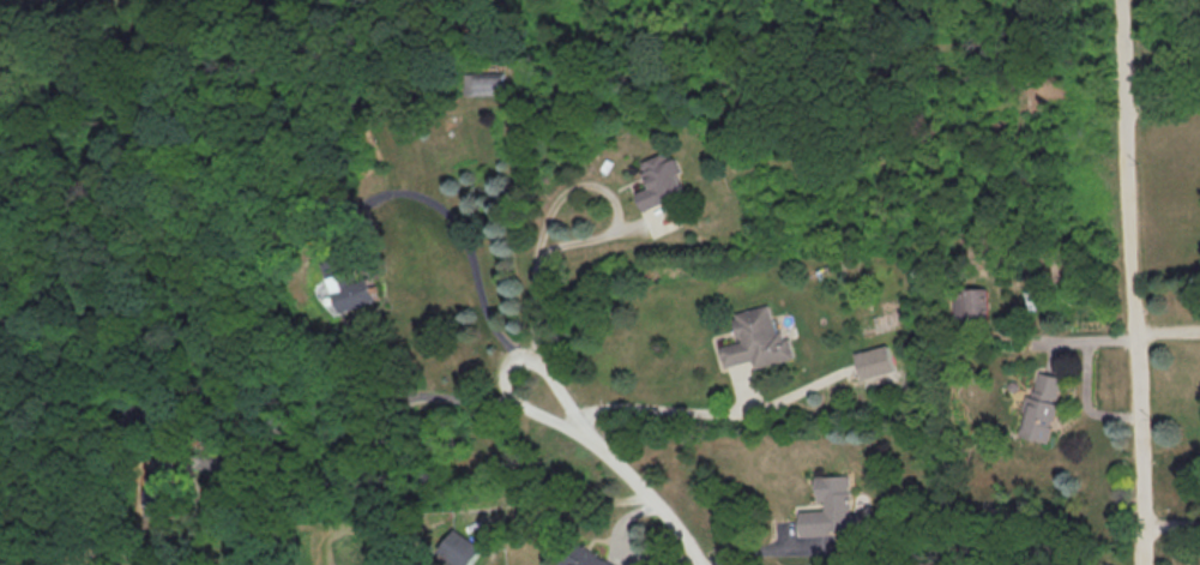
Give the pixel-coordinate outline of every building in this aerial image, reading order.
[(464,71),(464,93),(504,92),(503,70),(464,71)] [(641,160),(651,185),(637,191),(644,208),(688,192),(672,149),(641,160)] [(375,277),(358,282),(354,269),(335,276),(346,310),(382,299),(375,277)] [(989,317),(988,286),(967,287),(967,293),(955,293),(955,318),(989,317)] [(725,365),(754,359),(756,366),(796,357),(791,335),(781,337),(773,303),(734,311),(741,341),(721,345),(725,365)] [(862,378),(896,371),(890,344),(857,351),(862,378)] [(1018,434),(1049,441),(1063,375),(1038,370),(1033,395),(1027,394),(1018,434)] [(800,533),(856,531),(855,508),(850,508),(849,474),(817,474),(818,509),(799,509),(800,533)] [(450,564),(469,564),(482,546),(454,528),(439,550),(451,558),(447,563),(450,564)] [(578,540),(562,564),(564,564),(617,564),(578,540)]
